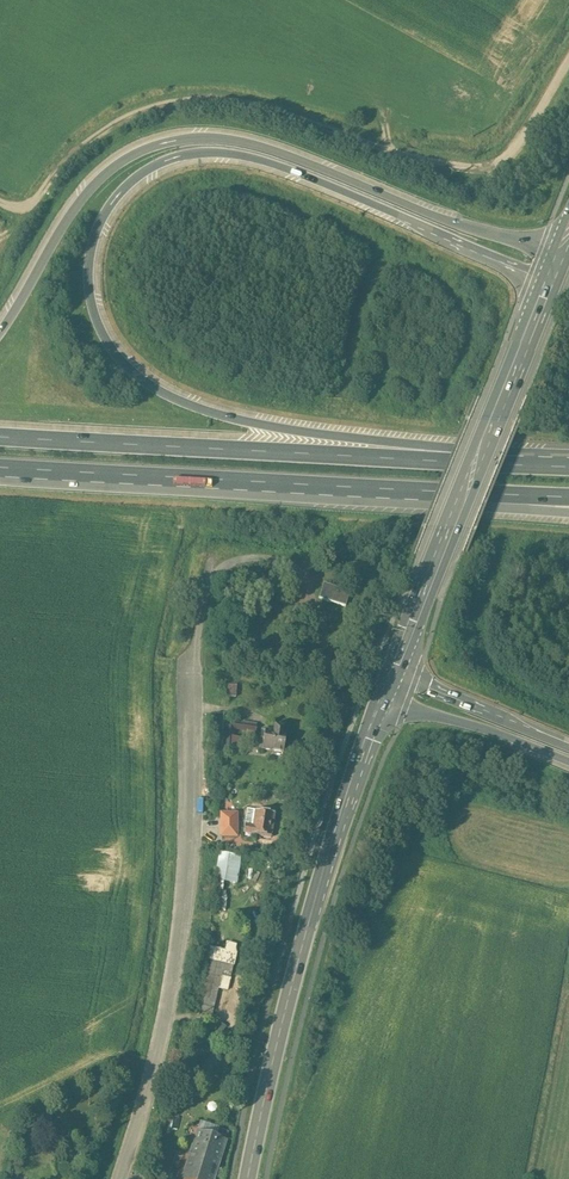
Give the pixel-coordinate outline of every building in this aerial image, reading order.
[(375,558),(368,578),(376,581),(384,562),(375,558)] [(350,592),(323,585),(319,599),(345,607),(350,592)] [(247,724),(227,722),(224,748),(238,749),(239,738),(234,738),(235,730),(247,731),(247,724)] [(256,724),(248,724),(247,731),(246,734),(254,735),(256,724)] [(288,735),(265,731),(262,750),(283,753),(285,744),(287,745),(288,735)] [(275,814),(256,811),(255,811),(247,810),(245,826),(245,825),(244,833),(252,834),(252,835),(271,837),(275,814)] [(236,815),(222,815),(222,836),(236,836),(236,815)] [(239,857),(220,854),(216,879),(236,883),(239,857)] [(235,946),(228,945),(226,952),(227,952),(224,962),(233,965),(236,955),(235,946)] [(226,952),(209,948),(195,1008),(213,1012),(224,962),(227,952),(226,952)] [(200,1131),(182,1178),(213,1178),(227,1140),(200,1131)]
